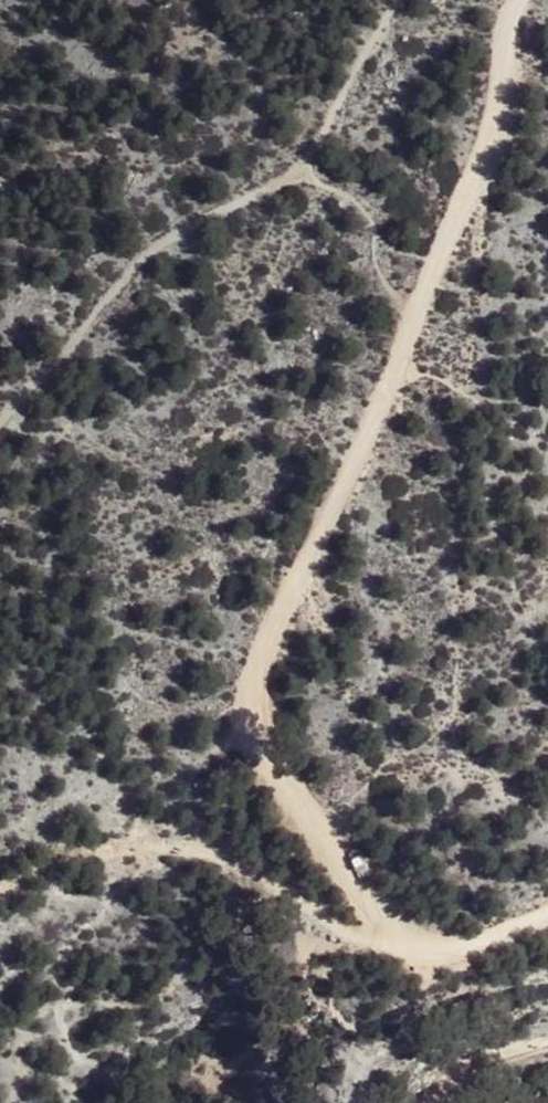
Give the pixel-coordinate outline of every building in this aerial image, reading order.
[(234,1091),(223,1102),(248,1102),(234,1091)]
